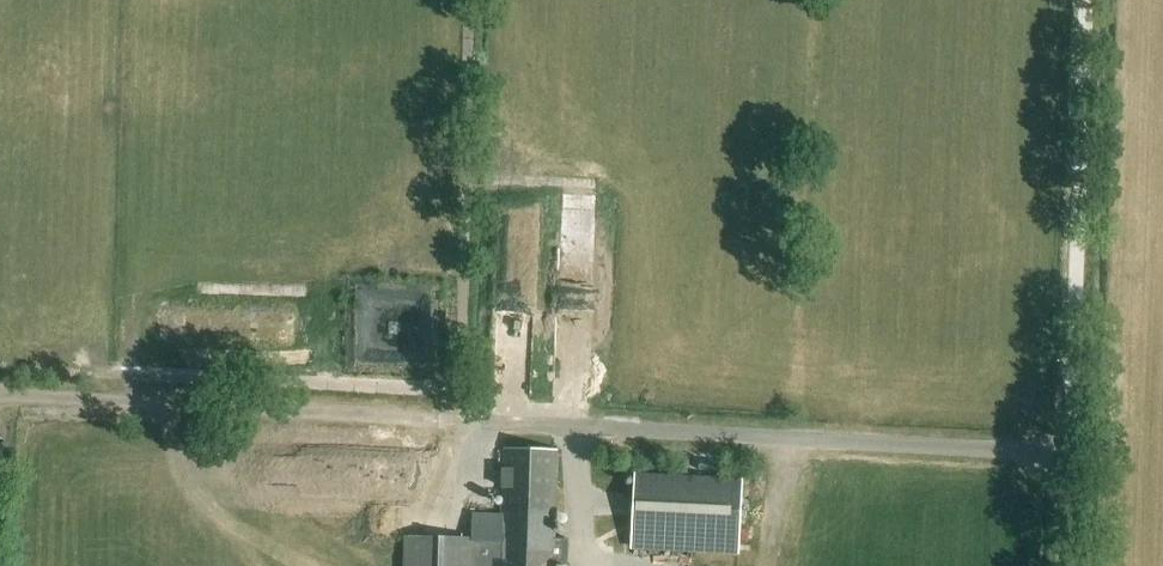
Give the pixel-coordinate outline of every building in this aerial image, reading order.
[(0,442),(0,465),(7,466),(9,443),(0,442)] [(504,540),(405,535),(404,565),(554,565),(567,565),(568,539),(554,539),(557,451),(505,449),(503,507),(505,508),(504,540)] [(743,478),(633,473),(630,550),(739,555),(743,478)]
